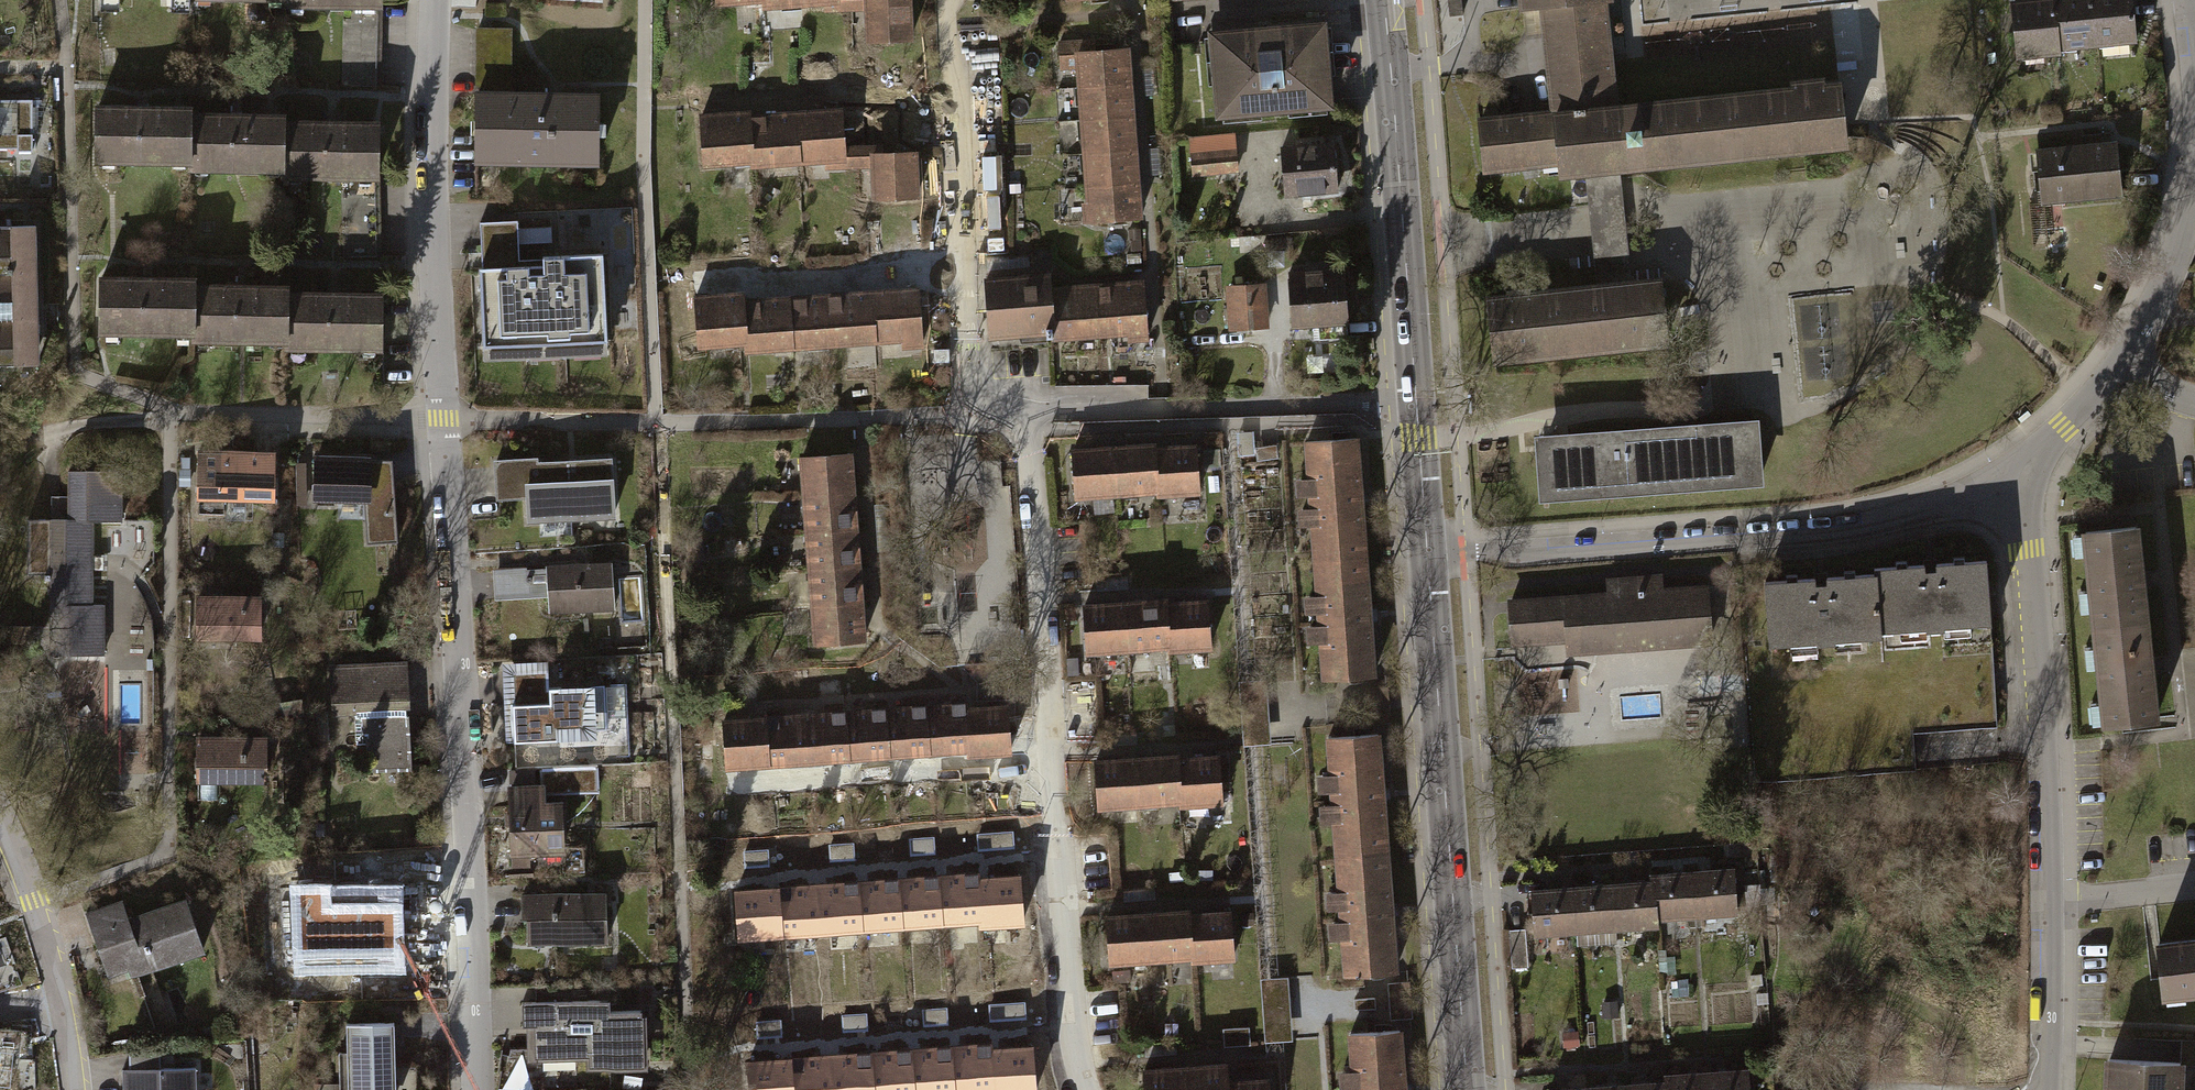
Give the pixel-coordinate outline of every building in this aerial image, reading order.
[(282,4),(282,14),(377,13),(377,0),(282,0),(282,4)] [(799,0),(760,0),(760,5),(760,10),(799,7),(799,0)] [(836,6),(815,7),(815,18),(860,15),(859,0),(835,0),(836,6)] [(860,15),(861,45),(909,42),(907,0),(859,0),(860,15)] [(1450,16),(1463,14),(1461,0),(1448,0),(1450,16)] [(1545,5),(1555,115),(1481,122),(1486,169),(1560,162),(1561,175),(1590,173),(1615,170),(1845,148),(1844,136),(1839,86),(1823,87),(1823,82),(1794,85),(1795,91),(1613,109),(1608,55),(1608,51),(1613,50),(1609,17),(1604,17),(1603,0),(1596,0),(1545,5)] [(2048,0),(2031,0),(2009,2),(2016,61),(2055,57),(2054,54),(2048,0)] [(2090,0),(2048,0),(2054,54),(2095,49),(2090,0)] [(2095,49),(2136,45),(2131,0),(2090,0),(2095,49)] [(1331,114),(1323,24),(1206,35),(1214,124),(1331,114)] [(510,98),(509,32),(473,33),(474,98),(510,98)] [(1072,72),(1071,54),(1092,53),(1092,41),(1055,43),(1056,73),(1072,72)] [(1072,72),(1072,88),(1129,85),(1128,51),(1092,53),(1071,54),(1072,72)] [(1072,88),(1074,122),(1131,120),(1129,85),(1072,88)] [(594,168),(594,98),(510,98),(474,98),(474,169),(594,168)] [(0,101),(0,154),(36,154),(35,100),(0,101)] [(188,118),(188,109),(87,109),(87,168),(188,168),(188,118)] [(747,165),(744,119),(743,112),(695,115),(699,168),(747,165)] [(792,116),(796,167),(822,165),(843,164),(842,151),(840,113),(792,116)] [(796,167),(792,116),(744,119),(747,165),(747,170),(796,167)] [(281,118),(188,118),(188,168),(188,176),(281,176),(281,127),(281,118)] [(1074,122),(1076,157),(1133,154),(1131,120),(1074,122)] [(376,127),(281,127),(281,176),(281,186),(375,186),(376,127)] [(1238,172),(1234,132),(1187,136),(1191,176),(1238,172)] [(1339,189),(1335,138),(1281,142),(1285,193),(1339,189)] [(2120,199),(2115,142),(2033,149),(2038,206),(2120,199)] [(866,157),(872,156),(872,149),(842,151),(843,164),(822,165),(823,176),(867,173),(866,157)] [(866,157),(867,173),(869,203),(917,200),(914,154),(872,156),(866,157)] [(1076,157),(1077,191),(1134,188),(1133,154),(1076,157)] [(1615,170),(1590,173),(1594,205),(1599,255),(1603,287),(1627,285),(1626,271),(1616,177),(1615,170)] [(1077,191),(1079,225),(1136,223),(1134,188),(1077,191)] [(519,284),(510,222),(473,224),(482,286),(519,284)] [(1129,229),(1131,251),(1141,250),(1140,228),(1129,229)] [(27,277),(26,231),(0,232),(0,277),(27,277)] [(1352,320),(1348,261),(1319,263),(1319,266),(1306,267),(1306,274),(1289,275),(1292,324),(1314,323),(1348,320),(1352,320)] [(1052,333),(1050,287),(1049,272),(988,276),(991,337),(1052,333)] [(27,322),(27,277),(0,277),(0,322),(27,322)] [(193,288),(193,279),(92,279),(92,339),(193,338),(193,288)] [(607,351),(603,279),(519,284),(482,286),(485,357),(607,351)] [(1270,325),(1267,281),(1226,284),(1229,328),(1270,325)] [(1097,284),(1099,341),(1145,339),(1142,282),(1097,284)] [(1667,342),(1661,282),(1627,285),(1603,287),(1530,295),(1529,291),(1509,293),(1509,298),(1489,300),(1495,359),(1667,342)] [(1099,341),(1097,284),(1050,287),(1052,333),(1053,343),(1099,341)] [(876,289),(880,341),(902,339),(902,347),(925,346),(921,286),(876,289)] [(286,287),(193,288),(193,338),(193,345),(286,345),(286,296),(286,287)] [(744,343),(741,299),(741,288),(692,291),(695,346),(744,343)] [(831,292),(835,344),(880,341),(876,289),(831,292)] [(786,295),(790,347),(835,344),(831,292),(786,295)] [(380,295),(286,296),(286,345),(286,355),(381,354),(380,295)] [(744,343),(745,350),(790,347),(786,295),(741,299),(744,343)] [(1348,320),(1314,323),(1315,339),(1349,337),(1348,320)] [(28,367),(27,322),(0,322),(0,368),(28,367)] [(1543,498),(1760,480),(1754,423),(1562,438),(1538,440),(1543,498)] [(1313,560),(1368,556),(1360,436),(1304,440),(1307,475),(1296,476),(1297,495),(1308,494),(1309,506),(1299,506),(1300,524),(1310,524),(1313,560)] [(1153,445),(1153,440),(1111,443),(1115,496),(1157,493),(1153,445)] [(1199,494),(1195,442),(1153,445),(1157,493),(1157,497),(1199,494)] [(1115,496),(1111,443),(1070,446),(1074,499),(1115,496)] [(267,506),(269,454),(194,452),(193,516),(218,517),(219,505),(267,506)] [(795,496),(851,493),(849,454),(793,458),(795,496)] [(620,514),(616,455),(535,460),(535,456),(492,459),(495,499),(524,497),(526,521),(537,520),(538,535),(570,532),(569,517),(620,514)] [(394,487),(393,459),(316,458),(316,496),(338,496),(338,518),(366,518),(366,543),(397,542),(394,487)] [(121,471),(68,471),(68,496),(52,496),(51,519),(51,654),(103,654),(103,605),(92,605),(92,521),(121,521),(121,471)] [(798,535),(854,531),(851,493),(795,496),(798,535)] [(2096,628),(2146,623),(2136,526),(2086,532),(2096,628)] [(800,573),(856,569),(854,531),(798,535),(800,573)] [(1989,619),(1985,555),(1873,561),(1874,571),(1877,626),(1989,619)] [(1321,680),(1377,676),(1368,556),(1313,560),(1315,593),(1305,594),(1306,611),(1316,611),(1317,624),(1307,624),(1308,643),(1318,642),(1321,680)] [(612,610),(610,561),(491,566),(492,600),(548,597),(548,612),(612,610)] [(803,611),(859,607),(856,569),(800,573),(803,611)] [(1877,626),(1874,571),(1763,578),(1767,642),(1878,635),(1877,626)] [(1709,642),(1705,587),(1662,590),(1661,577),(1609,580),(1610,594),(1551,598),(1553,631),(1568,630),(1569,651),(1709,642)] [(1165,600),(1165,595),(1123,598),(1127,651),(1169,648),(1165,600)] [(256,642),(255,596),(192,597),(193,643),(256,642)] [(1211,650),(1207,597),(1165,600),(1169,648),(1169,653),(1211,650)] [(1127,651),(1123,598),(1082,601),(1086,654),(1127,651)] [(1553,631),(1551,598),(1512,601),(1514,634),(1553,631)] [(806,649),(862,646),(859,607),(803,611),(806,649)] [(2106,724),(2156,719),(2146,623),(2096,628),(2106,724)] [(407,773),(402,663),(323,667),(326,717),(351,716),(351,723),(357,723),(357,738),(364,738),(365,762),(370,762),(371,775),(407,773)] [(548,669),(511,670),(514,742),(515,742),(561,740),(561,731),(607,729),(606,717),(626,716),(625,685),(605,686),(605,684),(549,687),(548,669)] [(1268,714),(1266,682),(1248,683),(1236,684),(1240,742),(1240,748),(1253,747),(1270,746),(1268,714)] [(964,707),(964,702),(923,705),(927,757),(968,754),(964,707)] [(1009,756),(1005,704),(964,707),(968,754),(968,759),(1009,756)] [(927,757),(923,705),(883,707),(886,759),(927,757)] [(886,759),(883,707),(842,710),(846,762),(886,759)] [(846,762),(842,710),(801,713),(805,765),(846,762)] [(805,765),(801,713),(761,716),(764,768),(805,765)] [(764,768),(761,716),(720,719),(724,771),(764,768)] [(1336,856),(1391,852),(1383,732),(1327,736),(1330,771),(1318,772),(1319,790),(1331,790),(1332,802),(1321,802),(1322,823),(1333,822),(1336,856)] [(261,787),(262,739),(191,738),(190,786),(261,787)] [(709,745),(700,745),(700,760),(710,760),(709,745)] [(1176,760),(1175,755),(1134,758),(1138,811),(1179,808),(1176,760)] [(1221,810),(1217,757),(1176,760),(1179,808),(1180,813),(1221,810)] [(1138,811),(1134,758),(1092,761),(1096,814),(1138,811)] [(1010,765),(1011,777),(1022,776),(1021,764),(1010,765)] [(597,767),(540,769),(541,787),(541,794),(598,791),(597,767)] [(541,787),(511,789),(514,866),(530,865),(529,850),(561,849),(560,804),(542,805),(541,794),(541,787)] [(1344,977),(1399,973),(1391,852),(1336,856),(1338,890),(1325,891),(1327,909),(1339,908),(1340,921),(1328,922),(1329,940),(1341,939),(1344,977)] [(291,914),(388,909),(385,854),(288,859),(291,914)] [(1740,916),(1737,867),(1695,870),(1698,919),(1740,916)] [(1698,919),(1695,870),(1652,873),(1653,879),(1655,922),(1698,919)] [(979,880),(979,875),(938,878),(942,930),(982,927),(979,880)] [(1023,929),(1020,877),(979,880),(982,927),(983,932),(1023,929)] [(942,930),(938,878),(897,881),(901,933),(942,930)] [(1655,922),(1653,879),(1613,882),(1617,931),(1656,929),(1655,922)] [(901,933),(897,881),(857,883),(860,935),(901,933)] [(1617,931),(1613,882),(1574,885),(1577,934),(1617,931)] [(860,935),(857,883),(816,886),(820,938),(860,935)] [(1577,934),(1574,885),(1534,887),(1538,937),(1577,934)] [(820,938),(816,886),(775,889),(779,941),(820,938)] [(779,941),(775,889),(735,892),(738,944),(779,941)] [(605,946),(602,894),(515,898),(517,950),(605,946)] [(203,957),(183,900),(125,920),(119,902),(82,916),(105,982),(127,975),(130,983),(203,957)] [(1187,917),(1186,913),(1144,916),(1148,970),(1190,966),(1187,917)] [(1233,968),(1229,914),(1187,917),(1190,966),(1191,971),(1233,968)] [(1148,970),(1144,916),(1102,919),(1106,973),(1148,970)] [(1510,930),(1513,968),(1530,967),(1527,929),(1510,930)] [(2159,944),(2164,993),(2194,990),(2194,940),(2159,944)] [(1659,950),(1660,973),(1676,972),(1675,957),(1667,957),(1667,950),(1659,950)] [(1291,1017),(1288,977),(1274,978),(1261,979),(1266,1042),(1293,1040),(1291,1017)] [(1752,980),(1752,990),(1761,990),(1760,979),(1752,980)] [(1689,981),(1673,982),(1673,998),(1690,998),(1689,981)] [(1409,985),(1388,986),(1391,1014),(1391,1021),(1412,1019),(1412,1014),(1409,985)] [(1375,999),(1354,998),(1353,1009),(1375,1009),(1375,999)] [(1602,1001),(1603,1018),(1620,1017),(1619,1001),(1602,1001)] [(603,1020),(603,1006),(519,1008),(520,1032),(530,1032),(530,1063),(585,1063),(585,1072),(643,1071),(642,1019),(603,1020)] [(391,1026),(340,1027),(341,1054),(334,1054),(334,1082),(310,1083),(310,1089),(392,1089),(391,1026)] [(1250,1045),(1249,1027),(1224,1029),(1225,1047),(1250,1045)] [(1578,1032),(1562,1033),(1563,1049),(1579,1048),(1578,1032)] [(1398,1037),(1341,1041),(1344,1089),(1401,1089),(1398,1037)] [(951,1089),(992,1089),(989,1053),(989,1047),(949,1050),(951,1089)] [(911,1089),(951,1089),(949,1050),(908,1053),(911,1089)] [(1030,1050),(989,1053),(992,1089),(1033,1089),(1030,1050)] [(870,1089),(911,1089),(908,1053),(868,1056),(870,1089)] [(829,1089),(870,1089),(868,1056),(827,1058),(829,1089)] [(789,1089),(829,1089),(827,1058),(787,1061),(789,1089)] [(2180,1062),(2108,1059),(2107,1089),(2178,1089),(2180,1062)] [(748,1089),(789,1089),(787,1061),(746,1064),(748,1089)] [(1224,1067),(1183,1070),(1184,1089),(1225,1089),(1225,1086),(1224,1067)] [(1752,1068),(1709,1071),(1711,1089),(1753,1089),(1752,1068)] [(1183,1070),(1141,1073),(1142,1089),(1184,1089),(1183,1070)] [(1709,1071),(1667,1074),(1667,1081),(1668,1089),(1711,1089),(1709,1071)] [(193,1072),(120,1073),(120,1089),(194,1089),(193,1072)] [(1667,1081),(1628,1083),(1628,1089),(1668,1089),(1667,1081)]
